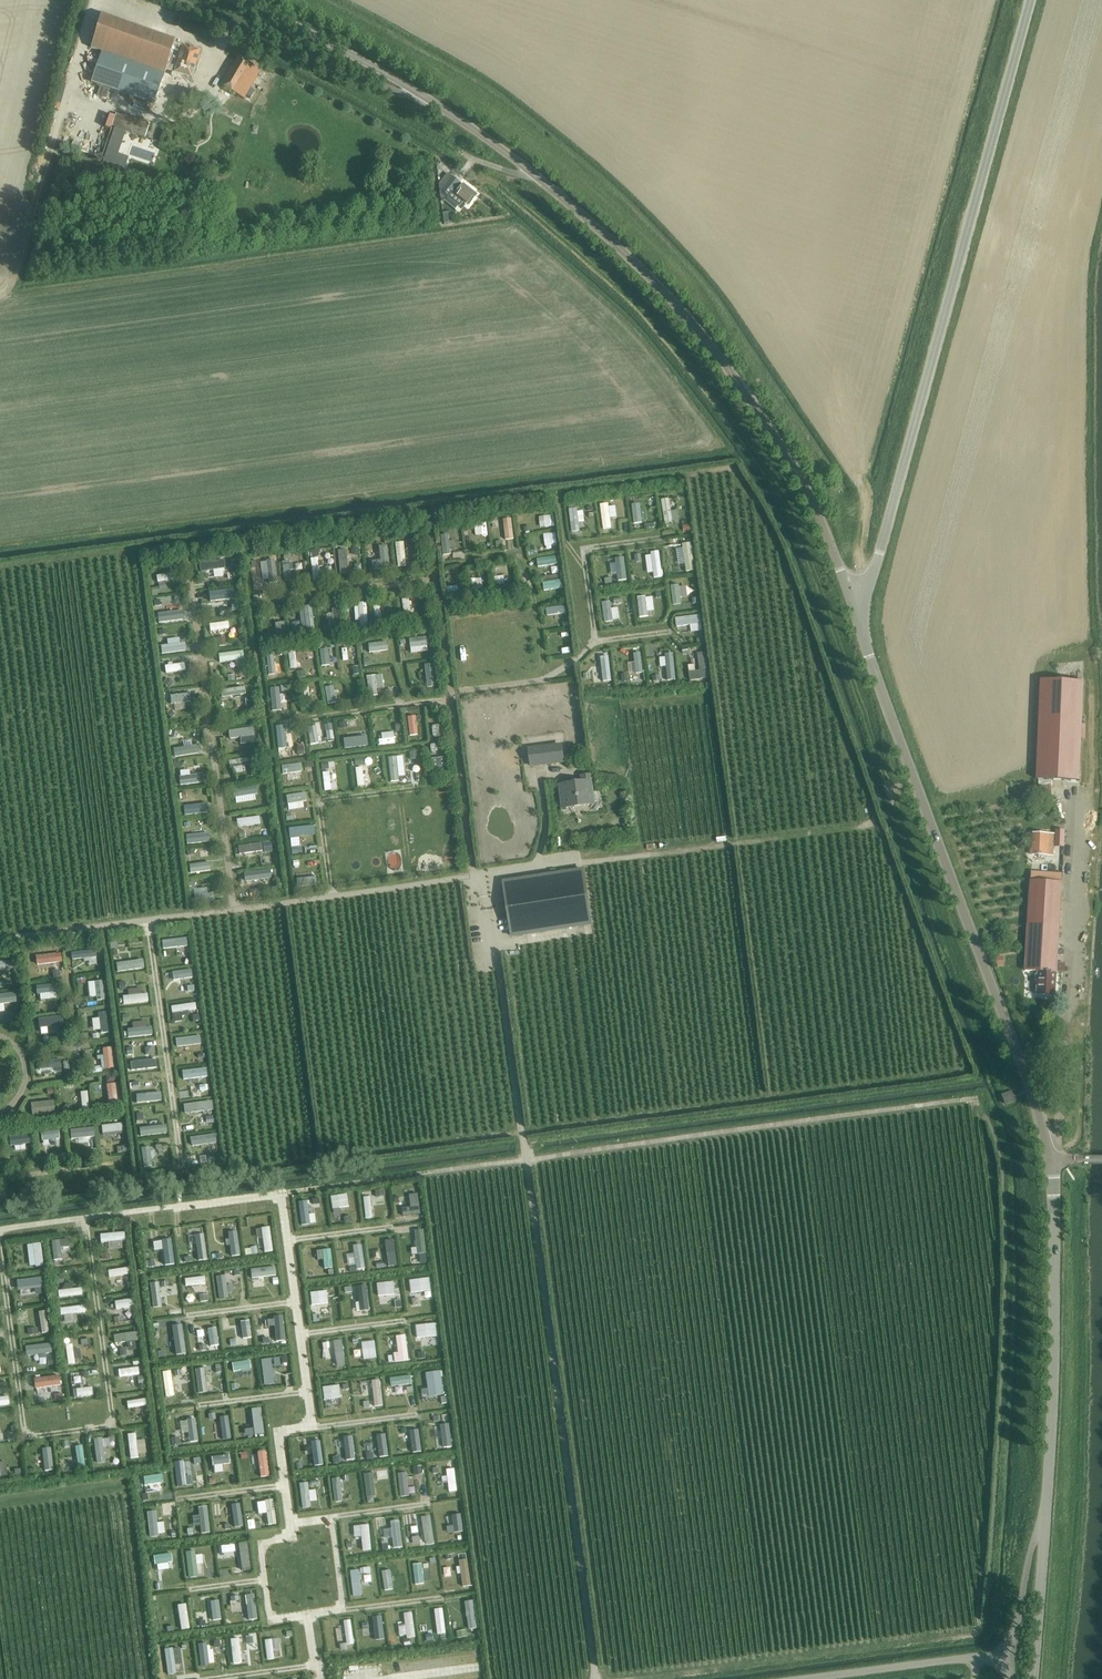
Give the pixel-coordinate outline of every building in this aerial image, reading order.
[(91,82),(154,103),(165,70),(189,78),(198,52),(173,43),(174,40),(102,15),(90,48),(102,52),(91,82)] [(236,60),(221,85),(243,99),(260,70),(259,69),(238,57),(236,60)] [(112,126),(116,127),(144,137),(148,125),(116,114),(112,126)] [(438,184),(439,185),(442,188),(440,191),(439,192),(440,198),(441,199),(443,202),(447,198),(459,207),(462,202),(464,204),(467,203),(469,205),(477,195),(463,184),(462,184),(447,173),(439,184),(438,184)] [(670,499),(661,500),(665,524),(673,523),(670,499)] [(609,504),(600,505),(603,530),(612,529),(609,504)] [(640,504),(632,505),(634,525),(642,524),(640,504)] [(578,509),(569,510),(571,532),(580,531),(578,509)] [(554,527),(554,516),(543,516),(544,528),(554,527)] [(474,528),(486,527),(486,518),(473,518),(474,528)] [(512,522),(504,523),(505,539),(514,538),(512,522)] [(556,534),(543,535),(544,547),(557,546),(556,534)] [(449,535),(441,536),(443,555),(452,555),(449,535)] [(692,543),(683,544),(686,572),(695,571),(692,543)] [(353,546),(351,554),(358,555),(359,548),(353,546)] [(380,560),(370,561),(371,572),(389,569),(386,546),(378,547),(380,560)] [(348,572),(346,548),(337,549),(340,573),(348,572)] [(404,566),(402,550),(396,550),(397,566),(404,566)] [(660,552),(652,553),(654,579),(662,578),(660,552)] [(313,580),(320,579),(317,556),(310,557),(313,580)] [(559,557),(548,558),(549,569),(559,568),(559,557)] [(224,558),(199,562),(200,571),(225,567),(224,558)] [(616,559),(618,581),(627,580),(625,558),(616,559)] [(289,559),(281,560),(284,581),(291,580),(289,559)] [(472,579),(482,579),(482,570),(472,571),(472,579)] [(554,570),(544,570),(543,584),(553,584),(554,570)] [(172,572),(156,574),(157,582),(173,579),(172,572)] [(505,576),(493,577),(494,585),(505,585),(505,576)] [(483,589),(482,579),(471,579),(472,590),(483,589)] [(679,585),(671,586),(673,605),(682,604),(679,585)] [(159,586),(150,588),(152,596),(157,596),(157,593),(160,592),(159,586)] [(459,597),(458,586),(446,588),(448,599),(459,597)] [(231,590),(207,593),(208,601),(223,599),(223,603),(232,602),(231,590)] [(638,597),(640,618),(649,617),(647,596),(638,597)] [(411,614),(408,597),(401,598),(404,615),(411,614)] [(613,622),(611,602),(602,603),(605,623),(613,622)] [(381,616),(379,603),(372,604),(374,617),(381,616)] [(368,621),(367,604),(358,605),(359,622),(368,621)] [(341,628),(338,607),(332,608),(334,629),(341,628)] [(566,607),(547,609),(548,616),(567,614),(566,607)] [(314,629),(312,610),(305,610),(307,630),(314,629)] [(182,611),(158,614),(159,624),(184,621),(182,611)] [(278,635),(285,634),(283,615),(276,616),(278,635)] [(700,616),(676,618),(677,627),(701,624),(700,616)] [(228,621),(209,623),(210,631),(229,629),(228,621)] [(181,636),(160,638),(161,646),(182,644),(181,636)] [(428,637),(409,640),(410,648),(429,646),(428,637)] [(242,639),(235,640),(237,653),(244,652),(242,639)] [(386,642),(368,644),(369,653),(387,651),(386,642)] [(297,669),(295,650),(288,650),(290,669),(297,669)] [(641,653),(633,654),(636,674),(643,673),(641,653)] [(706,653),(698,654),(700,671),(689,672),(690,680),(709,677),(706,653)] [(305,670),(313,670),(314,654),(305,654),(305,670)] [(673,654),(665,654),(667,681),(676,680),(673,654)] [(266,657),(267,669),(279,667),(278,656),(266,657)] [(609,657),(601,658),(603,682),(611,681),(609,657)] [(184,662),(164,665),(165,672),(185,670),(184,662)] [(433,664),(425,665),(427,688),(435,687),(433,664)] [(381,675),(366,677),(368,698),(377,696),(376,689),(383,688),(381,675)] [(167,677),(162,683),(168,689),(174,683),(167,677)] [(1036,779),(1079,781),(1083,682),(1040,680),(1036,779)] [(244,686),(220,689),(221,697),(245,694),(244,686)] [(189,692),(170,694),(171,703),(190,701),(189,692)] [(168,715),(164,719),(167,722),(175,715),(171,710),(167,714),(168,715)] [(308,720),(309,738),(317,738),(317,719),(308,720)] [(281,720),(272,720),(274,744),(283,743),(281,720)] [(440,724),(432,725),(433,736),(441,735),(440,724)] [(245,731),(226,734),(227,740),(245,738),(245,731)] [(366,737),(343,740),(344,749),(367,746),(366,737)] [(377,739),(378,745),(395,743),(394,737),(377,739)] [(196,742),(176,745),(177,752),(197,750),(196,742)] [(562,746),(530,750),(532,766),(564,762),(562,746)] [(403,755),(388,756),(390,781),(399,780),(398,775),(405,775),(403,755)] [(250,757),(228,759),(230,767),(251,764),(250,757)] [(442,758),(433,759),(434,767),(443,766),(442,758)] [(176,760),(173,766),(179,769),(182,763),(176,760)] [(301,770),(300,762),(281,765),(282,773),(301,770)] [(364,785),(362,766),(355,767),(357,785),(364,785)] [(253,771),(251,778),(256,780),(259,774),(253,771)] [(331,790),(329,771),(322,771),(324,790),(331,790)] [(200,774),(181,777),(181,784),(201,781),(200,774)] [(583,783),(560,786),(563,808),(594,804),(594,802),(598,802),(597,794),(593,794),(590,776),(582,777),(583,783)] [(305,792),(286,794),(287,803),(306,800),(305,792)] [(251,796),(233,799),(234,807),(252,805),(251,796)] [(206,805),(185,807),(186,815),(207,812),(206,805)] [(259,816),(236,819),(237,827),(260,823),(259,816)] [(309,824),(291,826),(292,834),(310,832),(309,824)] [(1054,847),(1063,847),(1064,847),(1065,830),(1063,830),(1056,830),(1055,841),(1054,841),(1054,847)] [(207,834),(188,837),(189,845),(208,841),(207,834)] [(1031,843),(1030,854),(1034,854),(1053,855),(1054,845),(1054,835),(1049,835),(1034,834),(1033,843),(1031,843)] [(238,845),(239,853),(262,850),(261,842),(238,845)] [(1033,875),(1062,877),(1064,860),(1034,858),(1033,875)] [(209,861),(189,864),(190,872),(210,870),(209,861)] [(270,868),(243,872),(244,882),(271,878),(270,868)] [(583,870),(504,882),(512,937),(591,925),(583,870)] [(315,876),(296,878),(297,886),(316,885),(315,876)] [(1025,971),(1038,972),(1037,994),(1056,995),(1063,884),(1031,882),(1025,971)] [(473,901),(484,899),(482,889),(471,890),(473,901)] [(195,901),(213,899),(212,892),(194,895),(195,901)] [(96,957),(95,949),(71,952),(71,960),(96,957)] [(60,953),(35,955),(36,964),(61,961),(60,953)] [(996,966),(1003,966),(1004,957),(995,957),(996,966)] [(105,999),(103,980),(94,981),(96,999),(105,999)] [(55,983),(36,985),(36,993),(56,991),(55,983)] [(0,994),(0,1003),(15,1001),(14,992),(0,994)] [(108,1033),(106,1011),(99,1012),(101,1034),(108,1033)] [(58,1017),(38,1020),(39,1028),(59,1025),(58,1017)] [(113,1067),(111,1047),(102,1048),(104,1068),(113,1067)] [(36,1075),(61,1073),(60,1059),(37,1061),(38,1070),(35,1070),(36,1075)] [(117,1103),(115,1083),(106,1084),(108,1105),(117,1103)] [(89,1110),(87,1091),(79,1092),(81,1111),(89,1110)] [(1003,1095),(1006,1104),(1015,1100),(1011,1092),(1003,1095)] [(53,1100),(30,1103),(32,1116),(55,1113),(53,1100)] [(67,1103),(63,1109),(68,1113),(72,1107),(67,1103)] [(123,1131),(122,1123),(101,1125),(102,1133),(123,1131)] [(89,1125),(64,1128),(65,1136),(90,1132),(89,1125)] [(64,1136),(63,1128),(38,1132),(40,1139),(64,1136)] [(29,1134),(8,1137),(9,1145),(30,1142),(29,1134)] [(18,1158),(10,1160),(12,1166),(19,1165),(18,1158)]
